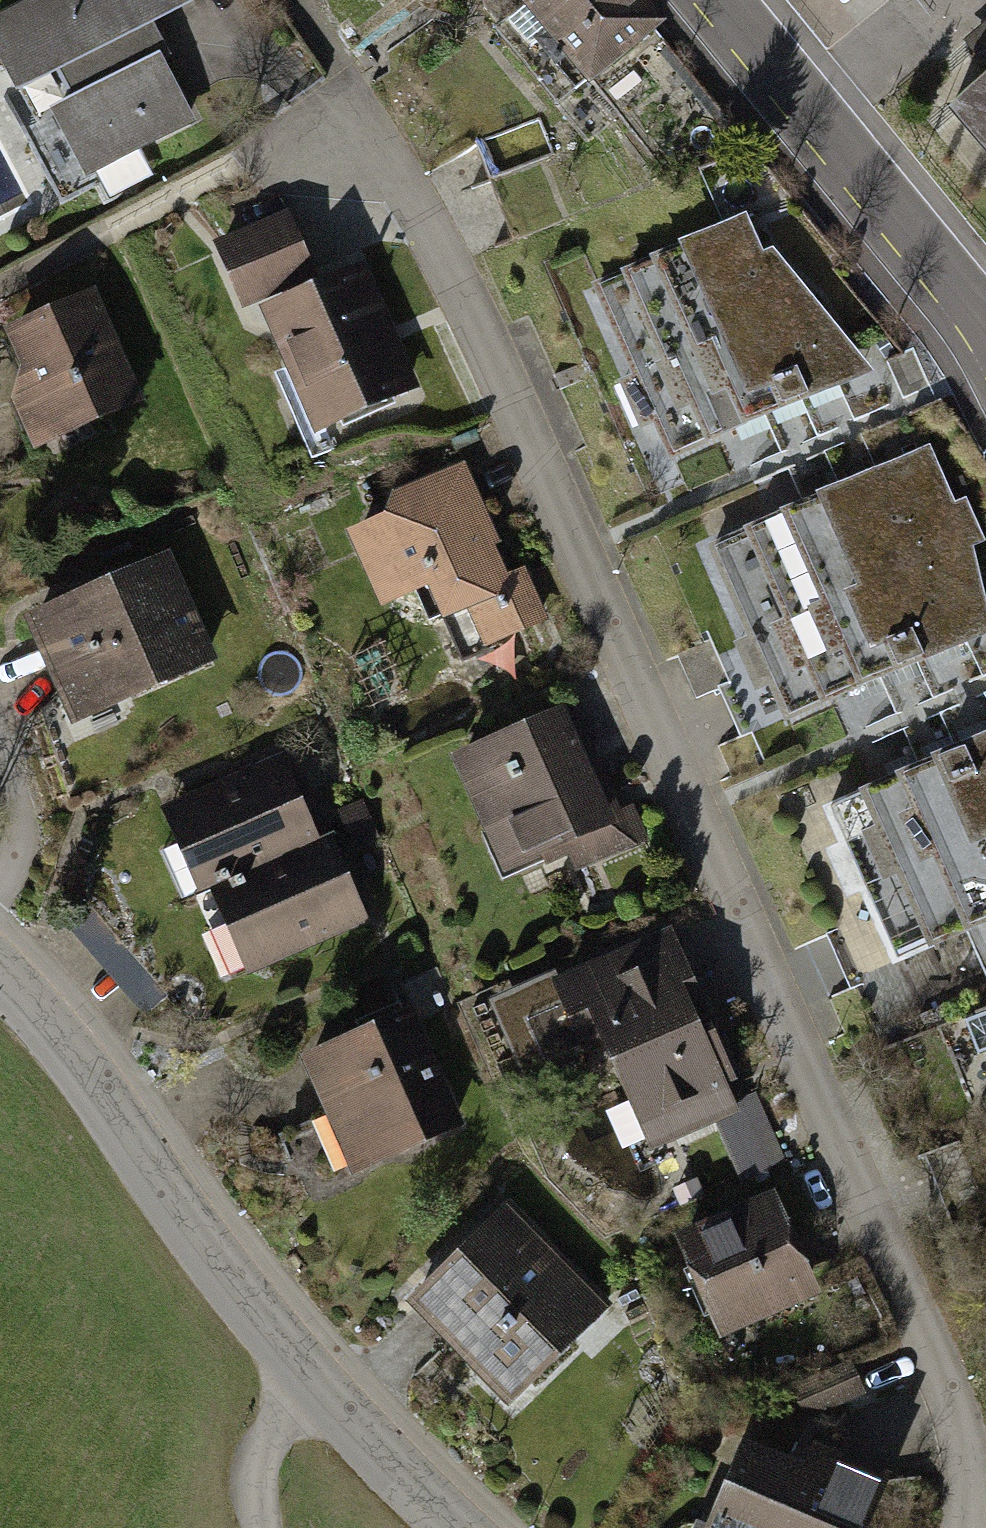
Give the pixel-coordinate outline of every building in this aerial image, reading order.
[(0,27),(0,40),(77,182),(181,125),(131,32),(190,0),(51,0),(0,27)] [(525,16),(596,96),(665,35),(635,0),(544,0),(525,16)] [(954,116),(985,154),(985,89),(954,116)] [(547,125),(487,143),(495,173),(556,155),(547,125)] [(287,216),(213,250),(243,315),(317,281),(287,216)] [(747,226),(707,243),(794,404),(866,377),(747,226)] [(707,243),(666,260),(738,429),(794,404),(707,243)] [(666,260),(626,277),(694,447),(738,429),(666,260)] [(261,322),(313,436),(419,387),(366,274),(261,322)] [(626,277),(586,293),(650,466),(694,447),(626,277)] [(97,299),(13,336),(61,444),(145,407),(97,299)] [(882,471),(950,656),(985,640),(985,585),(936,446),(882,471)] [(882,471),(828,495),(896,678),(950,656),(882,471)] [(463,472),(348,522),(385,607),(431,587),(445,619),(471,608),(488,646),(546,621),(525,574),(500,585),(483,546),(493,542),(463,472)] [(828,495),(774,519),(843,701),(896,678),(828,495)] [(774,519),(720,543),(789,723),(843,701),(774,519)] [(165,564),(30,619),(73,723),(207,668),(165,564)] [(564,715),(458,762),(508,875),(614,828),(564,715)] [(966,752),(985,786),(985,744),(966,752)] [(916,771),(985,900),(985,786),(966,752),(916,771)] [(165,807),(204,893),(313,844),(273,758),(165,807)] [(867,790),(974,1007),(985,1001),(985,900),(916,771),(867,790)] [(867,790),(818,809),(920,1036),(974,1007),(867,790)] [(204,893),(243,979),(352,930),(313,844),(204,893)] [(666,944),(581,980),(652,1149),(737,1114),(666,944)] [(952,1026),(980,1096),(985,1094),(985,1013),(952,1026)] [(417,1017),(312,1064),(361,1175),(466,1128),(417,1017)] [(766,1114),(727,1126),(743,1176),(782,1164),(766,1114)] [(778,1200),(677,1240),(719,1345),(820,1305),(778,1200)] [(509,1213),(411,1308),(513,1412),(611,1318),(509,1213)] [(715,1527),(867,1527),(882,1493),(752,1439),(715,1527)]
